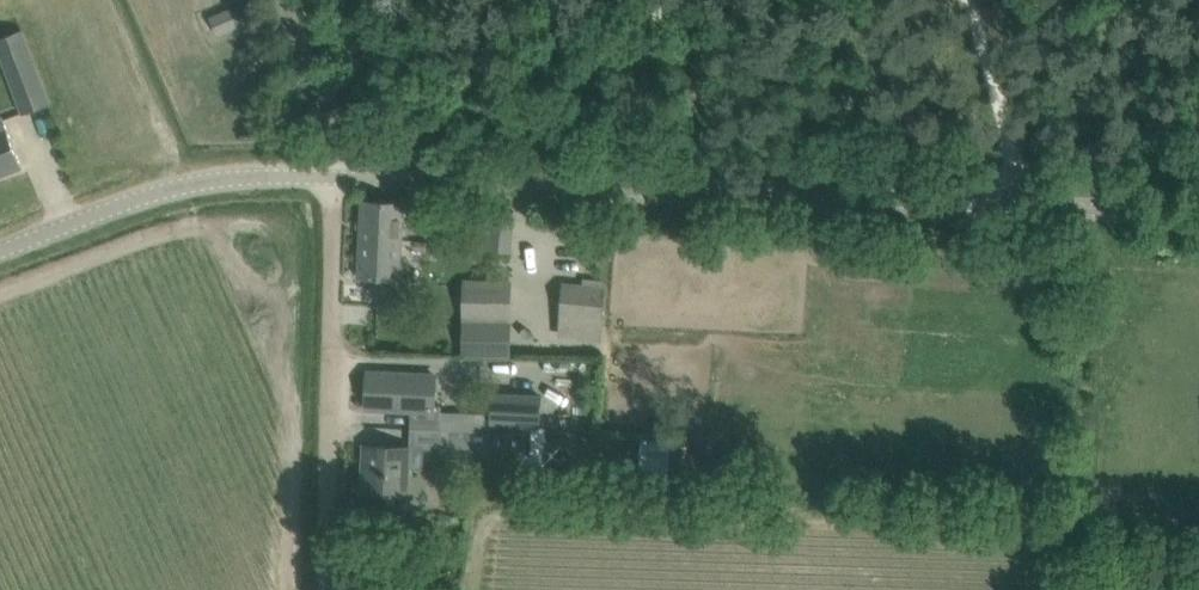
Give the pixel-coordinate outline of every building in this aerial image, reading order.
[(210,17),(218,35),(242,25),(234,7),(210,17)] [(23,114),(51,103),(23,30),(0,39),(0,52),(23,114)] [(0,177),(23,168),(3,116),(0,117),(0,176),(0,177)] [(363,201),(361,239),(402,241),(404,203),(363,201)] [(517,212),(492,209),(488,250),(513,252),(517,212)] [(402,241),(361,239),(359,276),(378,277),(377,303),(401,305),(403,262),(401,262),(402,241)] [(466,282),(466,306),(466,317),(509,318),(509,307),(510,283),(466,282)] [(562,315),(604,319),(607,289),(565,285),(562,315)] [(411,429),(442,430),(442,429),(541,432),(542,393),(492,391),(491,413),(442,411),(443,408),(436,407),(438,374),(369,372),(367,409),(412,411),(411,429)] [(442,429),(442,430),(441,458),(489,460),(488,482),(523,484),(523,483),(538,484),(541,432),(442,429)] [(365,445),(362,492),(377,493),(375,511),(407,513),(408,495),(411,447),(365,445)]
